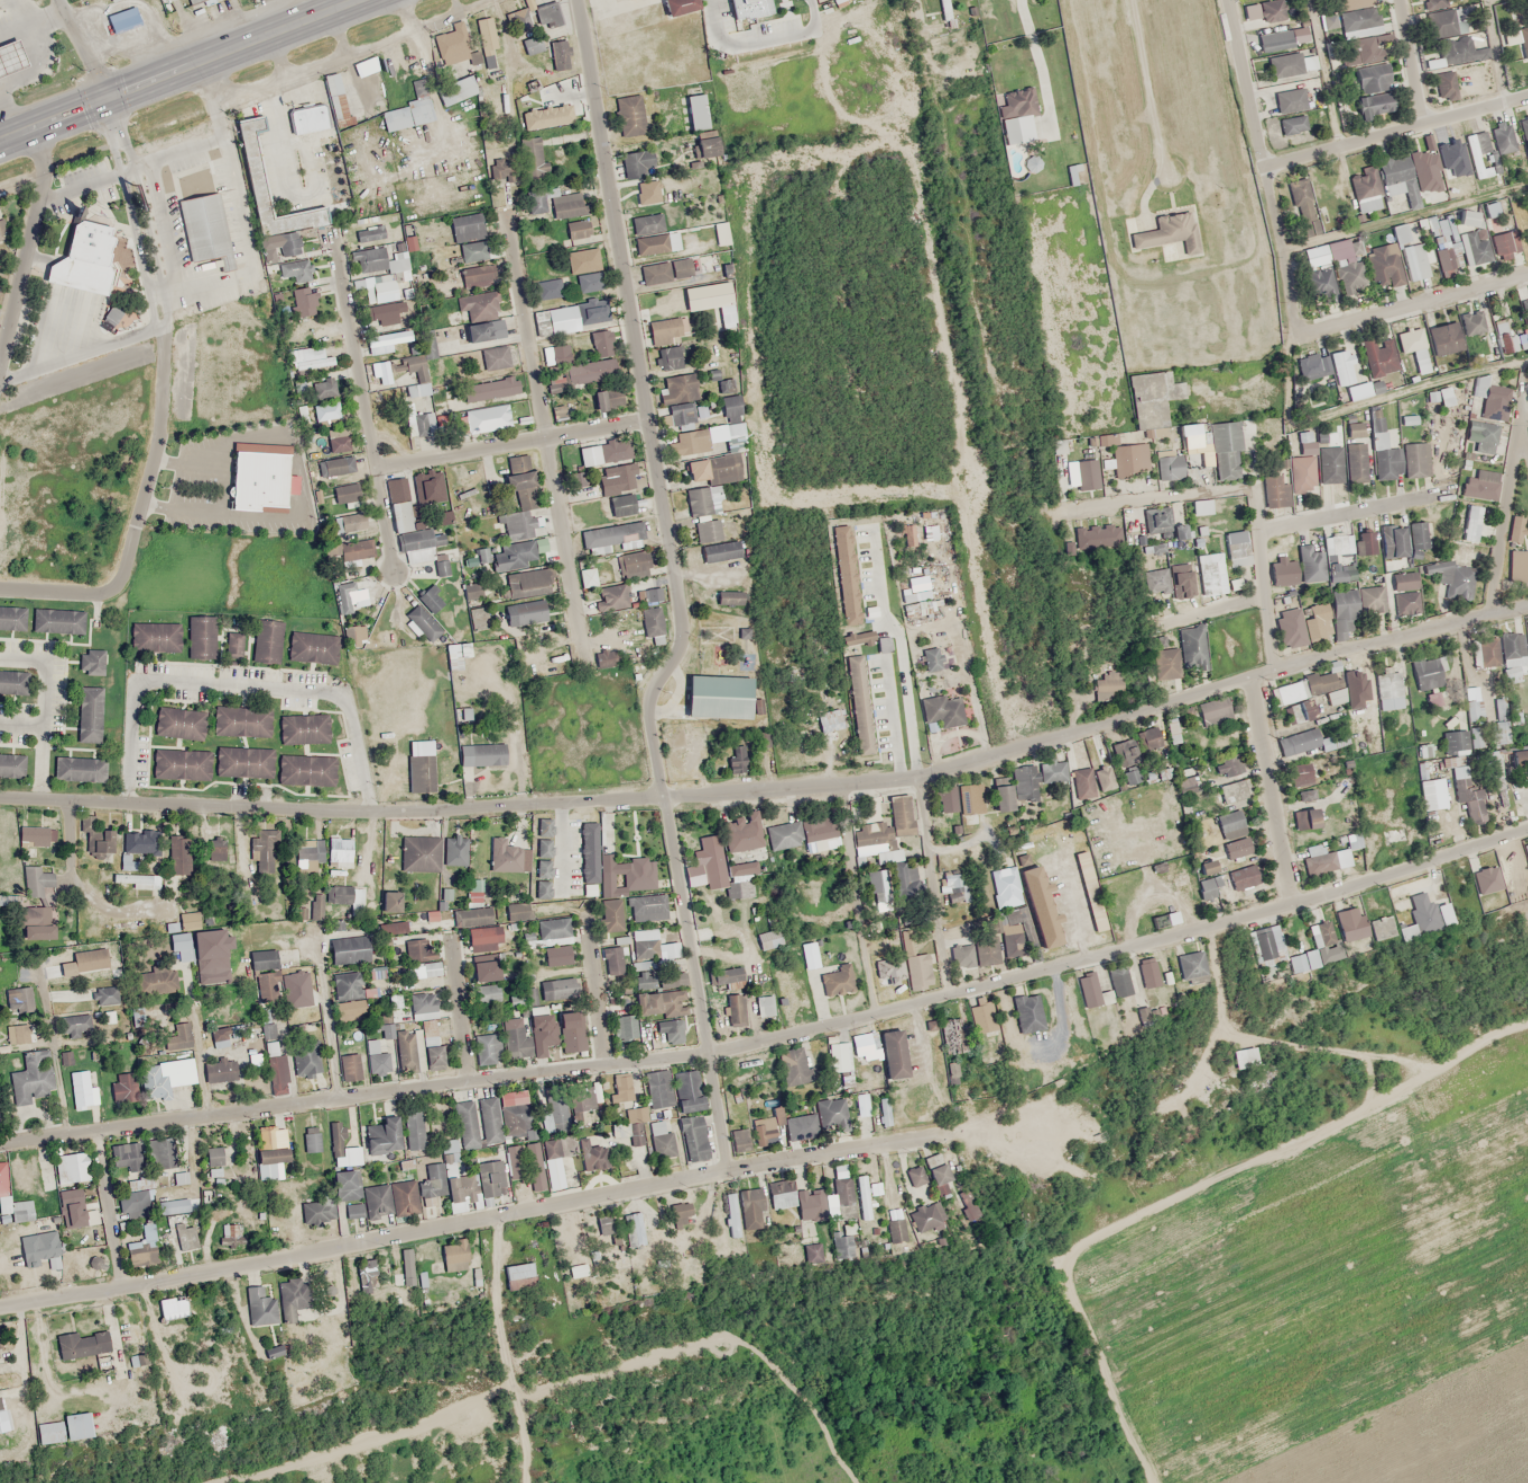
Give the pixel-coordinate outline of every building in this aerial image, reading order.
[(554,0),(553,0),(533,9),(543,32),(563,23),(554,0)] [(697,8),(695,0),(663,0),(668,17),(697,8)] [(1282,0),(1267,0),(1243,7),(1247,20),(1261,16),(1264,25),(1288,18),(1282,0)] [(1373,0),(1333,0),(1335,11),(1339,10),(1343,38),(1378,33),(1373,0)] [(107,15),(112,34),(140,26),(135,7),(107,15)] [(1468,33),(1464,7),(1425,13),(1429,39),(1468,33)] [(489,18),(476,19),(483,68),(496,66),(489,18)] [(432,36),(446,75),(478,63),(474,50),(471,51),(460,21),(451,24),(453,28),(432,36)] [(1519,28),(1522,59),(1527,58),(1527,26),(1519,28)] [(1294,49),(1292,30),(1258,33),(1260,52),(1294,49)] [(563,34),(546,36),(550,68),(566,67),(563,34)] [(8,70),(3,54),(8,52),(5,44),(0,46),(0,73),(8,70)] [(1300,52),(1266,58),(1270,78),(1303,72),(1300,52)] [(1427,62),(1431,69),(1444,63),(1441,56),(1427,62)] [(1360,94),(1392,87),(1387,62),(1355,69),(1360,94)] [(1458,99),(1452,69),(1434,73),(1439,103),(1458,99)] [(444,106),(479,89),(471,72),(436,89),(444,106)] [(411,80),(414,105),(387,109),(389,128),(432,121),(426,78),(411,80)] [(615,97),(621,139),(681,130),(674,83),(623,90),(624,95),(615,97)] [(1025,116),(1001,119),(1004,144),(1036,140),(1029,87),(1021,88),(1025,116)] [(1363,121),(1396,106),(1388,88),(1354,103),(1363,121)] [(1305,111),(1305,90),(1277,90),(1277,111),(1305,111)] [(1307,132),(1305,115),(1280,118),(1281,134),(1307,132)] [(323,209),(267,217),(256,131),(265,130),(263,117),(239,120),(254,235),(326,225),(323,209)] [(1527,157),(1527,118),(1519,120),(1527,157)] [(714,130),(696,133),(699,157),(717,155),(714,130)] [(1465,135),(1475,179),(1497,174),(1486,130),(1465,135)] [(1406,192),(1409,209),(1420,207),(1418,192),(1432,190),(1434,201),(1444,199),(1436,148),(1379,158),(1385,196),(1406,192)] [(1382,207),(1373,166),(1349,172),(1357,212),(1382,207)] [(1316,233),(1308,179),(1292,182),(1301,235),(1316,233)] [(638,203),(658,203),(658,181),(638,181),(638,203)] [(574,190),(578,209),(550,215),(547,196),(574,190)] [(219,192),(178,198),(189,262),(220,257),(221,266),(231,264),(219,192)] [(656,209),(658,225),(630,230),(627,213),(656,209)] [(473,210),(478,235),(449,240),(444,215),(473,210)] [(1129,233),(1132,249),(1182,242),(1184,253),(1197,252),(1191,211),(1155,216),(1157,229),(1129,233)] [(1475,226),(1475,211),(1459,211),(1459,226),(1475,226)] [(1432,236),(1442,278),(1456,275),(1452,259),(1460,257),(1451,217),(1434,220),(1437,235),(1432,236)] [(567,221),(567,237),(589,236),(589,221),(567,221)] [(1409,280),(1428,276),(1416,222),(1393,227),(1397,244),(1401,244),(1409,280)] [(356,230),(358,243),(382,239),(380,226),(356,230)] [(1520,252),(1517,230),(1491,234),(1495,257),(1520,252)] [(636,255),(680,251),(679,233),(634,237),(636,255)] [(1468,242),(1469,263),(1488,262),(1487,241),(1468,242)] [(1404,282),(1392,242),(1365,250),(1376,289),(1404,282)] [(591,243),(596,265),(564,271),(560,249),(591,243)] [(1324,244),(1302,250),(1307,268),(1329,262),(1324,244)] [(407,269),(406,254),(386,256),(385,247),(348,251),(349,261),(358,260),(359,273),(407,269)] [(663,257),(667,275),(638,281),(634,263),(663,257)] [(1358,257),(1334,265),(1344,295),(1367,287),(1358,257)] [(279,261),(279,284),(309,284),(309,261),(279,261)] [(495,285),(493,264),(461,268),(463,288),(495,285)] [(1309,297),(1317,295),(1319,303),(1337,299),(1331,269),(1304,275),(1309,297)] [(361,277),(365,303),(397,298),(393,272),(361,277)] [(577,275),(578,291),(602,289),(600,272),(577,275)] [(561,280),(536,283),(537,298),(563,296),(561,280)] [(314,313),(312,289),(293,289),(295,314),(314,313)] [(458,310),(464,310),(466,322),(499,318),(496,292),(457,297),(458,310)] [(276,294),(279,314),(289,312),(287,293),(276,294)] [(586,323),(609,319),(606,302),(583,306),(586,323)] [(721,325),(733,325),(732,305),(720,305),(721,325)] [(547,309),(549,332),(578,330),(577,306),(547,309)] [(1488,331),(1481,309),(1459,316),(1466,337),(1488,331)] [(468,342),(504,336),(501,319),(465,325),(468,342)] [(688,334),(688,319),(650,320),(651,345),(679,343),(679,335),(688,334)] [(1463,351),(1457,321),(1428,327),(1434,356),(1463,351)] [(392,346),(415,342),(413,329),(367,336),(370,356),(393,352),(392,346)] [(594,357),(612,356),(610,330),(592,332),(594,357)] [(1410,376),(1429,371),(1419,332),(1400,337),(1410,376)] [(1510,350),(1526,348),(1524,334),(1508,336),(1510,350)] [(1481,359),(1495,359),(1495,336),(1481,336),(1481,359)] [(501,342),(506,362),(483,367),(478,347),(501,342)] [(324,357),(322,345),(298,349),(300,359),(295,360),(296,370),(334,365),(333,356),(324,357)] [(552,346),(553,362),(570,361),(569,345),(552,346)] [(682,369),(682,347),(658,347),(658,369),(682,369)] [(1327,355),(1338,386),(1354,380),(1343,349),(1327,355)] [(614,379),(612,361),(566,365),(567,383),(614,379)] [(373,382),(391,384),(394,365),(376,362),(373,382)] [(548,372),(550,390),(561,389),(559,371),(548,372)] [(461,386),(464,402),(516,393),(514,377),(461,386)] [(334,379),(312,382),(314,398),(336,395),(334,379)] [(672,394),(670,380),(658,380),(660,403),(673,402),(672,394)] [(1481,419),(1506,421),(1508,386),(1484,385),(1481,419)] [(623,405),(619,386),(593,392),(597,410),(623,405)] [(1454,403),(1448,386),(1427,393),(1429,401),(1437,399),(1440,407),(1454,403)] [(737,395),(721,398),(725,421),(740,418),(737,395)] [(668,409),(673,427),(696,421),(690,402),(668,409)] [(457,432),(511,426),(508,406),(455,413),(457,432)] [(1473,452),(1492,456),(1498,426),(1469,419),(1465,440),(1475,442),(1473,452)] [(722,426),(729,453),(748,448),(740,421),(722,426)] [(1214,481),(1241,480),(1238,421),(1211,422),(1214,481)] [(667,442),(668,457),(707,453),(704,429),(674,432),(675,442),(667,442)] [(1398,448),(1398,429),(1371,429),(1371,448),(1398,448)] [(595,464),(631,458),(628,439),(592,444),(595,464)] [(596,442),(575,445),(578,463),(599,460),(596,442)] [(1430,477),(1428,442),(1402,444),(1404,478),(1430,477)] [(1113,444),(1113,473),(1146,473),(1146,444),(1113,444)] [(353,475),(353,458),(318,458),(318,475),(353,475)] [(688,480),(707,480),(707,461),(688,461),(688,480)] [(533,536),(528,508),(535,507),(529,471),(504,475),(507,493),(517,491),(521,511),(497,515),(498,524),(503,523),(505,541),(533,536)] [(400,475),(383,477),(386,498),(403,496),(400,475)] [(286,481),(231,481),(231,510),(285,510),(286,481)] [(633,481),(600,481),(600,490),(633,490),(633,481)] [(1099,481),(1077,481),(1077,489),(1099,489),(1099,481)] [(1313,481),(1291,481),(1291,492),(1313,492),(1313,481)] [(1462,482),(1462,499),(1490,499),(1490,482),(1462,482)] [(333,486),(335,503),(359,501),(357,484),(333,486)] [(720,484),(685,490),(689,515),(724,509),(720,484)] [(630,489),(605,495),(609,514),(634,509),(630,489)] [(1482,507),(1466,505),(1461,540),(1477,543),(1482,507)] [(1169,509),(1145,509),(1145,533),(1169,533),(1169,509)] [(334,516),(336,532),(364,530),(363,514),(334,516)] [(583,530),(587,554),(615,550),(615,548),(644,543),(641,522),(583,530)] [(1427,557),(1427,522),(1410,522),(1411,558),(1427,557)] [(1402,557),(1402,525),(1382,525),(1382,557),(1402,557)] [(1074,528),(1075,548),(1119,546),(1119,526),(1074,528)] [(434,558),(437,576),(448,574),(445,554),(435,556),(434,545),(443,544),(441,527),(396,533),(399,553),(405,552),(406,562),(434,558)] [(1373,556),(1373,531),(1359,531),(1359,556),(1373,556)] [(1227,564),(1245,564),(1245,534),(1227,534),(1227,564)] [(734,535),(737,552),(700,558),(697,541),(734,535)] [(1352,554),(1352,535),(1325,535),(1325,554),(1352,554)] [(372,559),(370,539),(338,543),(341,562),(372,559)] [(477,549),(479,563),(492,561),(494,572),(538,565),(534,540),(500,545),(501,552),(490,553),(489,548),(477,549)] [(1322,550),(1311,551),(1311,544),(1300,545),(1302,582),(1324,580),(1322,550)] [(619,555),(624,580),(652,575),(647,550),(619,555)] [(1455,551),(1446,550),(1445,557),(1454,559),(1455,551)] [(1508,550),(1508,582),(1527,582),(1527,550),(1508,550)] [(1201,593),(1216,593),(1216,563),(1201,563),(1201,593)] [(596,585),(594,567),(580,569),(582,586),(596,585)] [(550,592),(546,568),(506,574),(509,598),(550,592)] [(1168,592),(1166,568),(1143,570),(1145,595),(1168,592)] [(1419,614),(1417,572),(1393,573),(1394,615),(1419,614)] [(1298,583),(1296,574),(1272,577),(1273,586),(1298,583)] [(1229,590),(1240,590),(1240,579),(1229,579),(1229,590)] [(368,607),(364,587),(355,589),(353,580),(334,584),(341,613),(368,607)] [(602,611),(628,606),(624,583),(597,589),(602,611)] [(739,585),(738,598),(716,598),(716,585),(739,585)] [(419,595),(430,611),(442,603),(431,587),(419,595)] [(1384,612),(1384,587),(1360,587),(1360,612),(1384,612)] [(643,591),(645,600),(653,599),(652,590),(643,591)] [(1353,590),(1331,591),(1334,639),(1356,638),(1353,590)] [(536,594),(540,616),(500,623),(496,601),(536,594)] [(78,602),(75,632),(27,626),(30,599),(78,602)] [(15,623),(0,622),(0,602),(16,603),(15,623)] [(442,629),(417,603),(404,615),(430,642),(442,629)] [(656,603),(638,606),(642,634),(661,631),(656,603)] [(1327,618),(1327,605),(1309,605),(1309,618),(1327,618)] [(1303,643),(1297,609),(1275,612),(1281,647),(1303,643)] [(210,612),(186,611),(186,656),(211,656),(210,612)] [(278,616),(252,616),(252,659),(278,659),(278,616)] [(176,620),(127,620),(125,650),(174,651),(176,620)] [(287,627),(284,653),(332,658),(335,631),(287,627)] [(1181,668),(1204,668),(1204,627),(1181,627),(1181,668)] [(1525,666),(1522,633),(1500,634),(1503,682),(1513,681),(1512,667),(1525,666)] [(96,645),(96,674),(73,674),(74,644),(96,645)] [(941,669),(938,647),(922,649),(924,671),(941,669)] [(1153,679),(1179,678),(1178,648),(1153,648),(1153,679)] [(858,764),(874,762),(862,654),(845,657),(858,764)] [(1411,661),(1417,690),(1445,685),(1439,656),(1411,661)] [(1271,685),(1274,704),(1326,695),(1327,705),(1344,702),(1338,661),(1326,663),(1328,675),(1271,685)] [(745,669),(743,716),(683,711),(684,664),(745,669)] [(0,670),(0,693),(26,694),(27,671),(0,670)] [(97,684),(73,683),(72,741),(94,742),(97,684)] [(1465,700),(1471,749),(1485,747),(1479,698),(1465,700)] [(1507,699),(1494,699),(1494,745),(1507,745),(1507,699)] [(266,703),(266,731),(212,730),(212,701),(266,703)] [(203,739),(204,710),(156,708),(155,736),(203,739)] [(322,711),(323,736),(276,737),(278,711),(322,711)] [(1297,711),(1289,715),(1292,723),(1300,720),(1297,711)] [(1137,732),(1142,751),(1160,746),(1155,727),(1137,732)] [(1276,738),(1282,761),(1348,745),(1344,731),(1316,738),(1314,728),(1276,738)] [(1465,730),(1441,733),(1444,754),(1468,751),(1465,730)] [(1111,742),(1117,768),(1137,763),(1131,738),(1111,742)] [(408,741),(408,792),(432,792),(432,755),(432,740),(408,741)] [(498,740),(499,755),(469,758),(467,741),(498,740)] [(271,742),(271,772),(211,773),(211,743),(271,742)] [(17,774),(0,773),(0,749),(19,750),(17,774)] [(201,749),(200,774),(150,774),(149,749),(201,749)] [(325,753),(325,779),(271,772),(274,749),(325,753)] [(1527,765),(1527,750),(1511,750),(1511,765),(1527,765)] [(99,753),(98,775),(49,773),(50,751),(99,753)] [(1239,754),(1220,758),(1223,774),(1242,770),(1239,754)] [(1415,763),(1422,811),(1433,809),(1426,762),(1415,763)] [(1454,779),(1465,777),(1463,765),(1451,767),(1454,779)] [(1094,795),(1090,767),(1071,771),(1076,798),(1094,795)] [(993,775),(993,811),(1011,811),(1011,775),(993,775)] [(959,785),(960,814),(982,813),(982,784),(959,785)] [(937,791),(945,815),(959,811),(951,787),(937,791)] [(909,830),(907,802),(905,797),(885,798),(881,800),(876,788),(861,789),(840,798),(849,820),(852,828),(854,856),(873,854),(877,863),(902,861),(900,846),(894,846),(895,836),(909,830)] [(1465,789),(1465,823),(1483,823),(1483,789),(1465,789)] [(1316,808),(1292,812),(1294,830),(1318,826),(1316,808)] [(811,852),(842,842),(832,810),(801,820),(811,852)] [(1217,814),(1221,839),(1244,835),(1240,810),(1217,814)] [(728,853),(761,847),(755,814),(722,820),(728,853)] [(112,852),(112,830),(93,830),(93,816),(84,816),(84,852),(112,852)] [(765,827),(770,851),(803,844),(798,820),(765,827)] [(47,846),(47,827),(19,827),(20,846),(47,846)] [(282,857),(272,852),(280,836),(268,830),(251,863),(274,874),(282,857)] [(123,853),(155,853),(155,831),(123,831),(123,853)] [(1344,835),(1348,850),(1362,846),(1357,831),(1344,835)] [(701,864),(703,882),(724,879),(718,834),(699,837),(700,850),(693,851),(695,865),(701,864)] [(169,836),(169,874),(189,874),(189,836),(169,836)] [(229,860),(228,836),(208,837),(209,861),(229,860)] [(1247,836),(1223,843),(1227,859),(1252,853),(1247,836)] [(401,871),(438,871),(438,837),(401,837),(401,871)] [(490,870),(519,871),(520,845),(503,845),(503,837),(491,837),(490,870)] [(328,838),(328,868),(350,868),(350,838),(328,838)] [(296,839),(296,873),(322,873),(322,839),(296,839)] [(1334,852),(1324,853),(1323,844),(1302,846),(1304,873),(1335,871),(1334,852)] [(597,895),(597,856),(584,855),(583,895),(597,895)] [(537,899),(550,899),(549,859),(536,859),(537,899)] [(1227,872),(1233,890),(1259,882),(1253,864),(1227,872)] [(1502,889),(1496,865),(1471,872),(1478,896),(1502,889)] [(990,871),(998,909),(1023,903),(1014,866),(990,871)] [(52,897),(52,867),(23,868),(24,898),(52,897)] [(884,870),(868,871),(869,898),(885,898),(884,870)] [(940,894),(948,894),(948,902),(968,902),(968,873),(940,873),(940,894)] [(331,916),(361,916),(361,887),(331,887),(331,916)] [(479,902),(479,887),(468,887),(468,902),(479,902)] [(382,912),(399,912),(399,892),(382,892),(382,912)] [(17,906),(17,896),(0,895),(0,950),(20,951),(21,939),(49,941),(51,907),(17,906)] [(625,935),(620,898),(599,901),(604,937),(625,935)] [(653,920),(653,898),(631,898),(631,920),(653,920)] [(531,917),(526,900),(505,906),(509,923),(531,917)] [(1453,922),(1446,902),(1435,906),(1442,926),(1453,922)] [(1042,949),(1060,943),(1047,904),(1029,910),(1042,949)] [(321,917),(320,905),(311,906),(312,918),(321,917)] [(1366,939),(1362,907),(1337,910),(1341,942),(1366,939)] [(454,908),(454,924),(493,924),(493,908),(454,908)] [(1402,941),(1417,936),(1410,916),(1396,921),(1402,941)] [(568,917),(535,922),(536,928),(524,930),(527,946),(571,939),(568,917)] [(1312,947),(1327,945),(1324,922),(1309,924),(1312,947)] [(1001,931),(1008,941),(1017,934),(1010,924),(1001,931)] [(1284,954),(1277,924),(1248,931),(1256,961),(1284,954)] [(500,951),(500,927),(469,927),(469,951),(500,951)] [(782,945),(778,928),(756,934),(760,950),(782,945)] [(198,983),(228,981),(224,929),(194,932),(198,983)] [(657,929),(632,929),(632,939),(657,939),(657,929)] [(170,933),(170,951),(177,951),(177,961),(191,961),(191,932),(170,933)] [(329,937),(331,964),(367,961),(366,935),(329,937)] [(996,963),(995,940),(979,940),(980,964),(996,963)] [(660,945),(664,959),(680,954),(676,941),(660,945)] [(951,945),(951,966),(971,966),(971,945),(951,945)] [(607,973),(623,970),(619,946),(603,949),(607,973)] [(73,961),(60,963),(62,980),(117,974),(114,947),(72,952),(73,961)] [(252,971),(277,967),(275,949),(249,952),(252,971)] [(1176,956),(1181,981),(1206,975),(1201,950),(1176,956)] [(1299,963),(1296,957),(1289,960),(1294,973),(1317,964),(1312,950),(1303,954),(1305,961),(1299,963)] [(907,955),(907,988),(927,988),(927,955),(907,955)] [(474,1003),(500,1001),(499,982),(498,982),(496,956),(472,957),(474,1003)] [(1160,984),(1151,958),(1136,963),(1145,989),(1160,984)] [(635,989),(653,989),(653,961),(635,961),(635,989)] [(423,975),(439,975),(439,962),(423,962),(423,975)] [(743,984),(739,966),(710,973),(715,991),(743,984)] [(853,992),(850,966),(820,970),(824,996),(853,992)] [(370,967),(370,979),(385,979),(385,967),(370,967)] [(1129,995),(1126,967),(1111,969),(1113,996),(1129,995)] [(361,997),(359,972),(333,974),(335,999),(361,997)] [(1077,978),(1084,1008),(1101,1004),(1094,974),(1077,978)] [(544,1004),(577,996),(572,976),(539,984),(544,1004)] [(117,1004),(117,988),(97,987),(96,1004),(117,1004)] [(31,1012),(31,988),(7,989),(7,1012),(31,1012)] [(686,1014),(683,990),(657,993),(659,1017),(686,1014)] [(411,993),(411,1018),(435,1018),(435,993),(411,993)] [(509,996),(509,1007),(524,1007),(524,995),(509,996)] [(729,1025),(744,1025),(744,995),(729,995),(729,1025)] [(756,1016),(772,1016),(772,996),(756,996),(756,1016)] [(337,1023),(365,1021),(363,1000),(335,1003),(337,1023)] [(996,1030),(993,1002),(971,1004),(974,1032),(996,1030)] [(532,1008),(533,1053),(546,1053),(545,1044),(553,1044),(552,1007),(532,1008)] [(132,1028),(144,1028),(144,1008),(132,1008),(132,1028)] [(105,1011),(105,1022),(114,1022),(114,1011),(105,1011)] [(562,1051),(584,1049),(582,1012),(560,1013),(562,1051)] [(636,1015),(613,1016),(614,1040),(637,1040),(636,1015)] [(90,1016),(60,1016),(60,1036),(90,1036),(90,1016)] [(956,1052),(954,1018),(941,1019),(942,1052),(956,1052)] [(436,1020),(421,1021),(422,1034),(423,1034),(426,1068),(441,1066),(436,1020)] [(272,1094),(289,1092),(284,1055),(279,1056),(274,1021),(261,1023),(266,1058),(268,1058),(272,1094)] [(667,1032),(667,1042),(682,1042),(682,1021),(648,1021),(649,1033),(667,1032)] [(164,1036),(164,1048),(189,1048),(189,1022),(175,1022),(175,1036),(164,1036)] [(30,1042),(29,1024),(7,1025),(8,1044),(30,1042)] [(380,1025),(381,1038),(393,1038),(392,1025),(380,1025)] [(505,1056),(524,1056),(524,1027),(505,1027),(505,1056)] [(907,1077),(900,1029),(880,1032),(886,1080),(907,1077)] [(226,1046),(224,1032),(213,1033),(214,1047),(226,1046)] [(498,1034),(474,1035),(476,1063),(499,1062),(498,1034)] [(854,1062),(877,1062),(877,1034),(854,1034),(854,1062)] [(365,1041),(367,1054),(378,1052),(376,1039),(365,1041)] [(321,1073),(314,1041),(291,1046),(297,1078),(321,1073)] [(828,1043),(828,1072),(846,1072),(846,1043),(828,1043)] [(1231,1051),(1235,1070),(1258,1064),(1253,1045),(1231,1051)] [(89,1059),(87,1048),(60,1052),(62,1063),(89,1059)] [(48,1049),(23,1052),(25,1070),(10,1072),(13,1100),(53,1096),(48,1049)] [(805,1081),(802,1049),(789,1050),(792,1083),(805,1081)] [(343,1081),(361,1079),(358,1053),(339,1056),(343,1081)] [(194,1083),(192,1058),(174,1059),(176,1084),(194,1083)] [(235,1060),(205,1060),(205,1081),(235,1081),(235,1060)] [(144,1098),(165,1098),(165,1064),(144,1064),(144,1098)] [(673,1106),(668,1070),(645,1073),(650,1109),(673,1106)] [(699,1070),(675,1071),(677,1111),(701,1110),(699,1070)] [(96,1107),(96,1072),(71,1072),(71,1107),(96,1107)] [(116,1072),(116,1083),(112,1083),(112,1100),(137,1101),(138,1073),(116,1072)] [(616,1103),(634,1099),(629,1074),(610,1078),(616,1103)] [(603,1099),(594,1081),(575,1091),(588,1118),(597,1114),(592,1105),(603,1099)] [(563,1088),(546,1090),(548,1110),(539,1111),(541,1126),(567,1123),(563,1088)] [(499,1092),(500,1107),(526,1104),(525,1090),(499,1092)] [(868,1115),(866,1093),(855,1093),(856,1116),(868,1115)] [(482,1144),(499,1143),(497,1097),(480,1097),(482,1144)] [(833,1125),(834,1132),(849,1129),(843,1097),(815,1102),(819,1127),(833,1125)] [(890,1126),(888,1098),(879,1098),(880,1126),(890,1126)] [(453,1103),(463,1148),(480,1145),(471,1100),(453,1103)] [(752,1121),(756,1146),(776,1142),(773,1126),(785,1124),(788,1139),(815,1135),(812,1114),(785,1118),(783,1106),(772,1108),(773,1117),(752,1121)] [(628,1123),(611,1126),(614,1148),(644,1143),(640,1120),(644,1120),(642,1107),(626,1110),(628,1123)] [(405,1111),(406,1150),(423,1149),(421,1110),(405,1111)] [(504,1139),(524,1139),(524,1112),(504,1112),(504,1139)] [(685,1161),(706,1159),(701,1115),(681,1118),(685,1161)] [(366,1126),(367,1152),(399,1151),(397,1116),(382,1117),(382,1125),(366,1126)] [(651,1121),(653,1158),(674,1157),(672,1131),(665,1132),(665,1120),(651,1121)] [(330,1156),(342,1156),(342,1121),(330,1121),(330,1156)] [(258,1126),(257,1179),(276,1179),(277,1160),(284,1160),(285,1127),(258,1126)] [(304,1151),(318,1151),(318,1128),(304,1128),(304,1151)] [(177,1143),(186,1143),(186,1129),(177,1129),(177,1143)] [(730,1131),(734,1151),(749,1149),(745,1129),(730,1131)] [(540,1141),(551,1192),(580,1187),(577,1172),(610,1166),(603,1132),(586,1136),(588,1149),(579,1151),(575,1134),(540,1141)] [(146,1141),(151,1173),(172,1170),(174,1184),(187,1182),(185,1171),(174,1172),(169,1138),(146,1141)] [(449,1212),(466,1211),(463,1177),(460,1177),(457,1139),(440,1140),(441,1156),(444,1156),(445,1162),(425,1164),(427,1181),(419,1182),(420,1197),(447,1195),(449,1212)] [(125,1165),(127,1172),(143,1169),(137,1141),(110,1147),(114,1167),(125,1165)] [(545,1189),(538,1141),(524,1143),(531,1191),(545,1189)] [(519,1146),(506,1147),(510,1179),(523,1178),(519,1146)] [(221,1165),(221,1148),(207,1148),(207,1165),(221,1165)] [(87,1155),(55,1154),(55,1180),(86,1181),(87,1155)] [(942,1156),(926,1159),(930,1183),(947,1180),(942,1156)] [(13,1162),(18,1189),(34,1186),(29,1159),(13,1162)] [(477,1162),(480,1197),(505,1195),(502,1160),(477,1162)] [(845,1177),(845,1165),(833,1165),(833,1177),(845,1177)] [(905,1171),(910,1186),(925,1181),(920,1166),(905,1171)] [(332,1172),(334,1201),(345,1200),(346,1219),(362,1218),(358,1170),(332,1172)] [(154,1184),(150,1174),(126,1183),(130,1194),(154,1184)] [(872,1218),(865,1174),(854,1176),(860,1220),(872,1218)] [(417,1212),(414,1180),(390,1182),(394,1215),(417,1212)] [(793,1224),(792,1181),(771,1182),(772,1224),(793,1224)] [(391,1213),(387,1184),(363,1187),(366,1216),(391,1213)] [(742,1228),(762,1228),(762,1189),(742,1189),(742,1228)] [(798,1190),(798,1220),(825,1220),(824,1189),(798,1190)] [(84,1225),(81,1191),(64,1192),(67,1226),(84,1225)] [(726,1193),(726,1237),(737,1237),(737,1193),(726,1193)] [(190,1198),(157,1201),(158,1214),(191,1212),(190,1198)] [(334,1220),(332,1199),(302,1201),(304,1222),(334,1220)] [(33,1217),(29,1200),(10,1204),(13,1221),(33,1217)] [(144,1201),(125,1203),(127,1218),(146,1216),(144,1201)] [(943,1222),(936,1201),(908,1211),(915,1232),(943,1222)] [(641,1214),(625,1214),(625,1246),(641,1246),(641,1214)] [(47,1226),(56,1224),(54,1217),(45,1220),(47,1226)] [(129,1266),(159,1261),(152,1221),(140,1223),(143,1239),(125,1243),(129,1266)] [(221,1224),(221,1246),(240,1246),(240,1224),(221,1224)] [(22,1262),(47,1260),(48,1268),(60,1268),(58,1240),(37,1241),(37,1233),(20,1234),(22,1262)] [(851,1258),(849,1236),(832,1237),(834,1260),(851,1258)] [(444,1272),(467,1271),(467,1276),(458,1277),(459,1285),(469,1284),(466,1240),(442,1242),(444,1272)] [(394,1284),(412,1284),(412,1257),(403,1257),(403,1275),(394,1275),(394,1284)] [(373,1274),(373,1262),(361,1262),(361,1274),(373,1274)] [(531,1262),(504,1266),(506,1281),(533,1277),(531,1262)] [(571,1277),(587,1275),(586,1264),(570,1266),(571,1277)] [(279,1281),(281,1323),(296,1322),(295,1308),(309,1308),(308,1279),(279,1281)] [(246,1287),(249,1325),(276,1323),(274,1297),(264,1297),(263,1285),(246,1287)] [(158,1299),(161,1320),(189,1316),(186,1295),(158,1299)] [(57,1338),(60,1359),(108,1352),(105,1330),(57,1338)] [(11,1430),(3,1395),(0,1396),(0,1432),(11,1430)] [(92,1437),(88,1414),(36,1422),(39,1445),(92,1437)]
